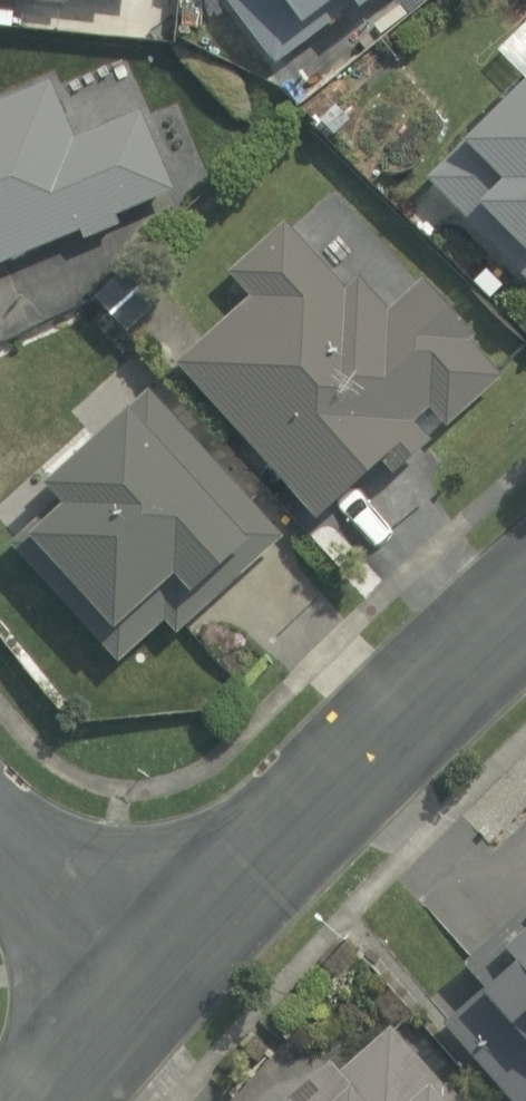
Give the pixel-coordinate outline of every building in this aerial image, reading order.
[(272,62),(358,0),(229,0),(272,62)] [(426,176),(525,278),(525,77),(426,176)] [(77,230),(81,240),(121,224),(117,215),(172,193),(138,107),(69,135),(47,79),(0,98),(0,261),(77,230)] [(315,118),(330,133),(347,119),(335,102),(315,118)] [(248,297),(175,362),(315,519),(377,464),(389,477),(427,442),(409,422),(426,407),(443,426),(503,373),(468,335),(474,330),(425,276),(387,310),(358,278),(344,290),(282,220),(225,271),(248,297)] [(469,278),(488,298),(503,282),(483,265),(469,278)] [(285,536),(147,387),(41,485),(60,505),(12,549),(116,661),(160,621),(175,638),(285,536)] [(509,1100),(522,1100),(525,1098),(525,900),(462,962),(479,986),(440,1021),(509,1100)] [(389,1025),(334,1074),(326,1065),(285,1100),(456,1100),(389,1025)]
